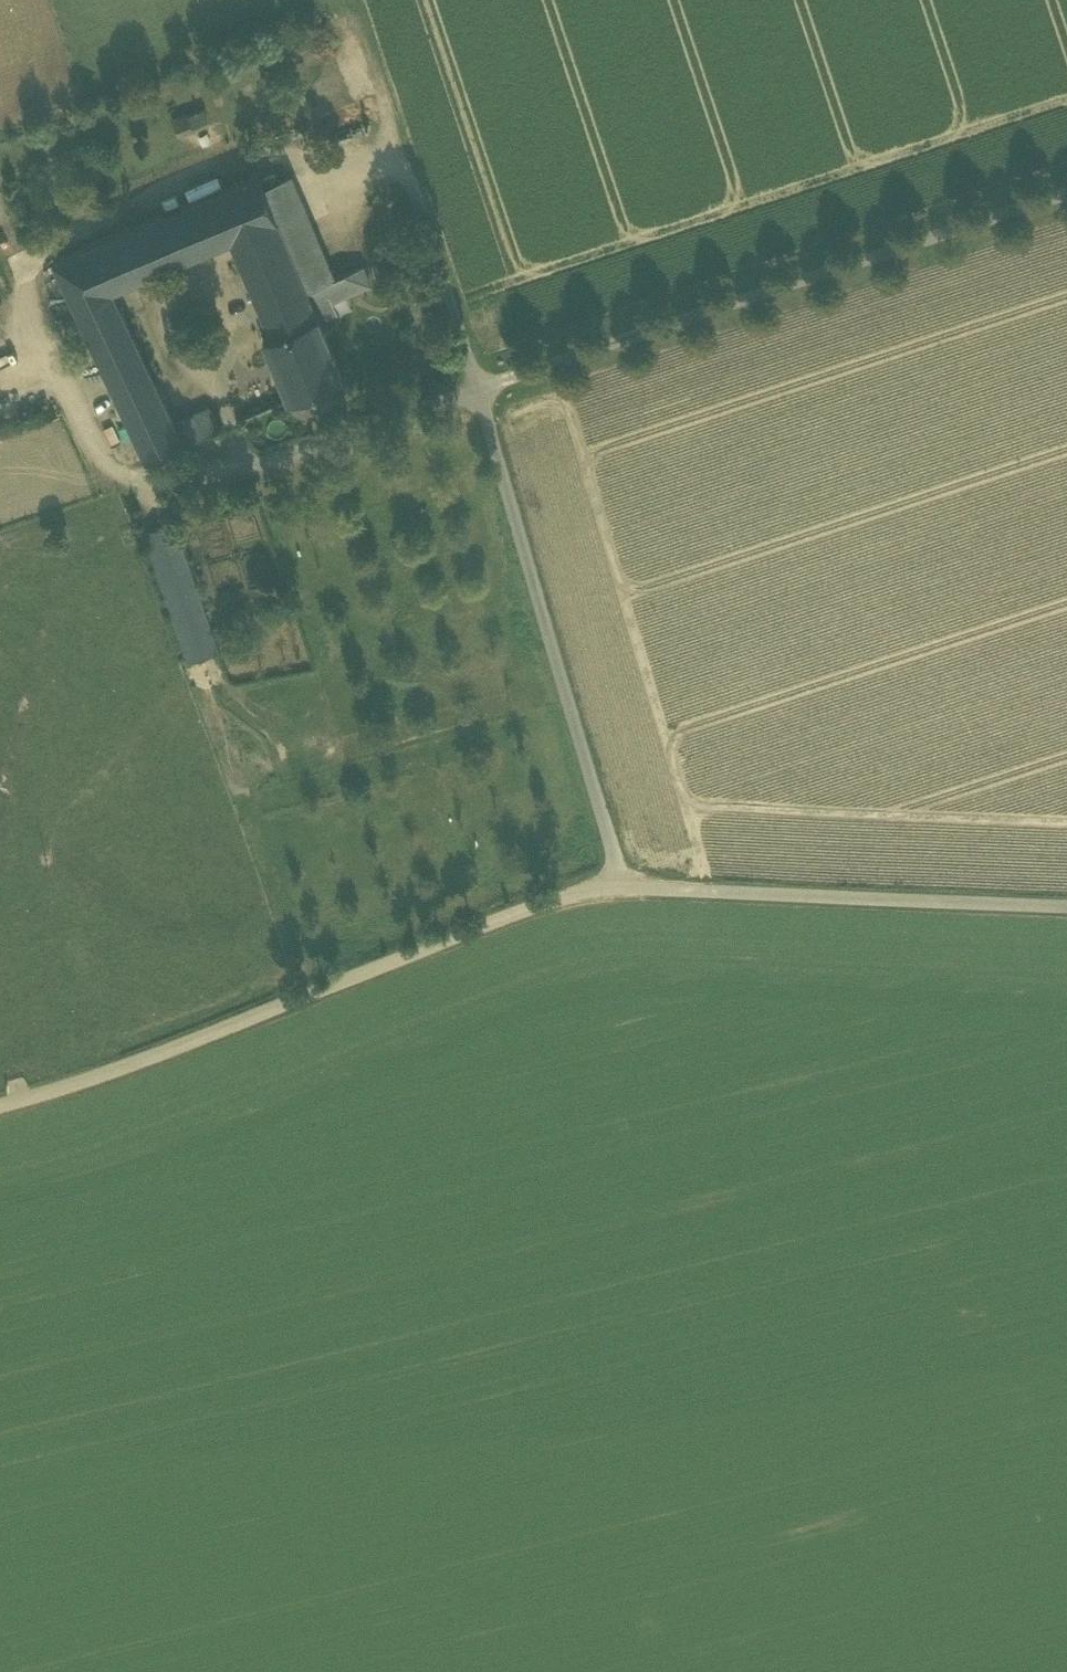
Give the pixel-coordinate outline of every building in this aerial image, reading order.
[(146,458),(184,442),(176,424),(112,289),(232,238),(277,218),(258,173),(54,259),(146,458)] [(286,240),(277,218),(232,238),(240,259),(286,240)] [(307,288),(286,240),(240,259),(260,306),(290,294),(295,305),(311,298),(307,288)] [(364,265),(307,288),(311,298),(320,319),(338,312),(332,300),(368,285),(370,283),(370,281),(364,265)] [(263,336),(289,398),(343,375),(320,319),(311,298),(295,305),(290,294),(260,306),(271,333),(263,336)] [(178,423),(176,424),(184,442),(220,427),(210,407),(179,420),(178,423)] [(144,532),(189,662),(219,652),(174,521),(144,532)]
